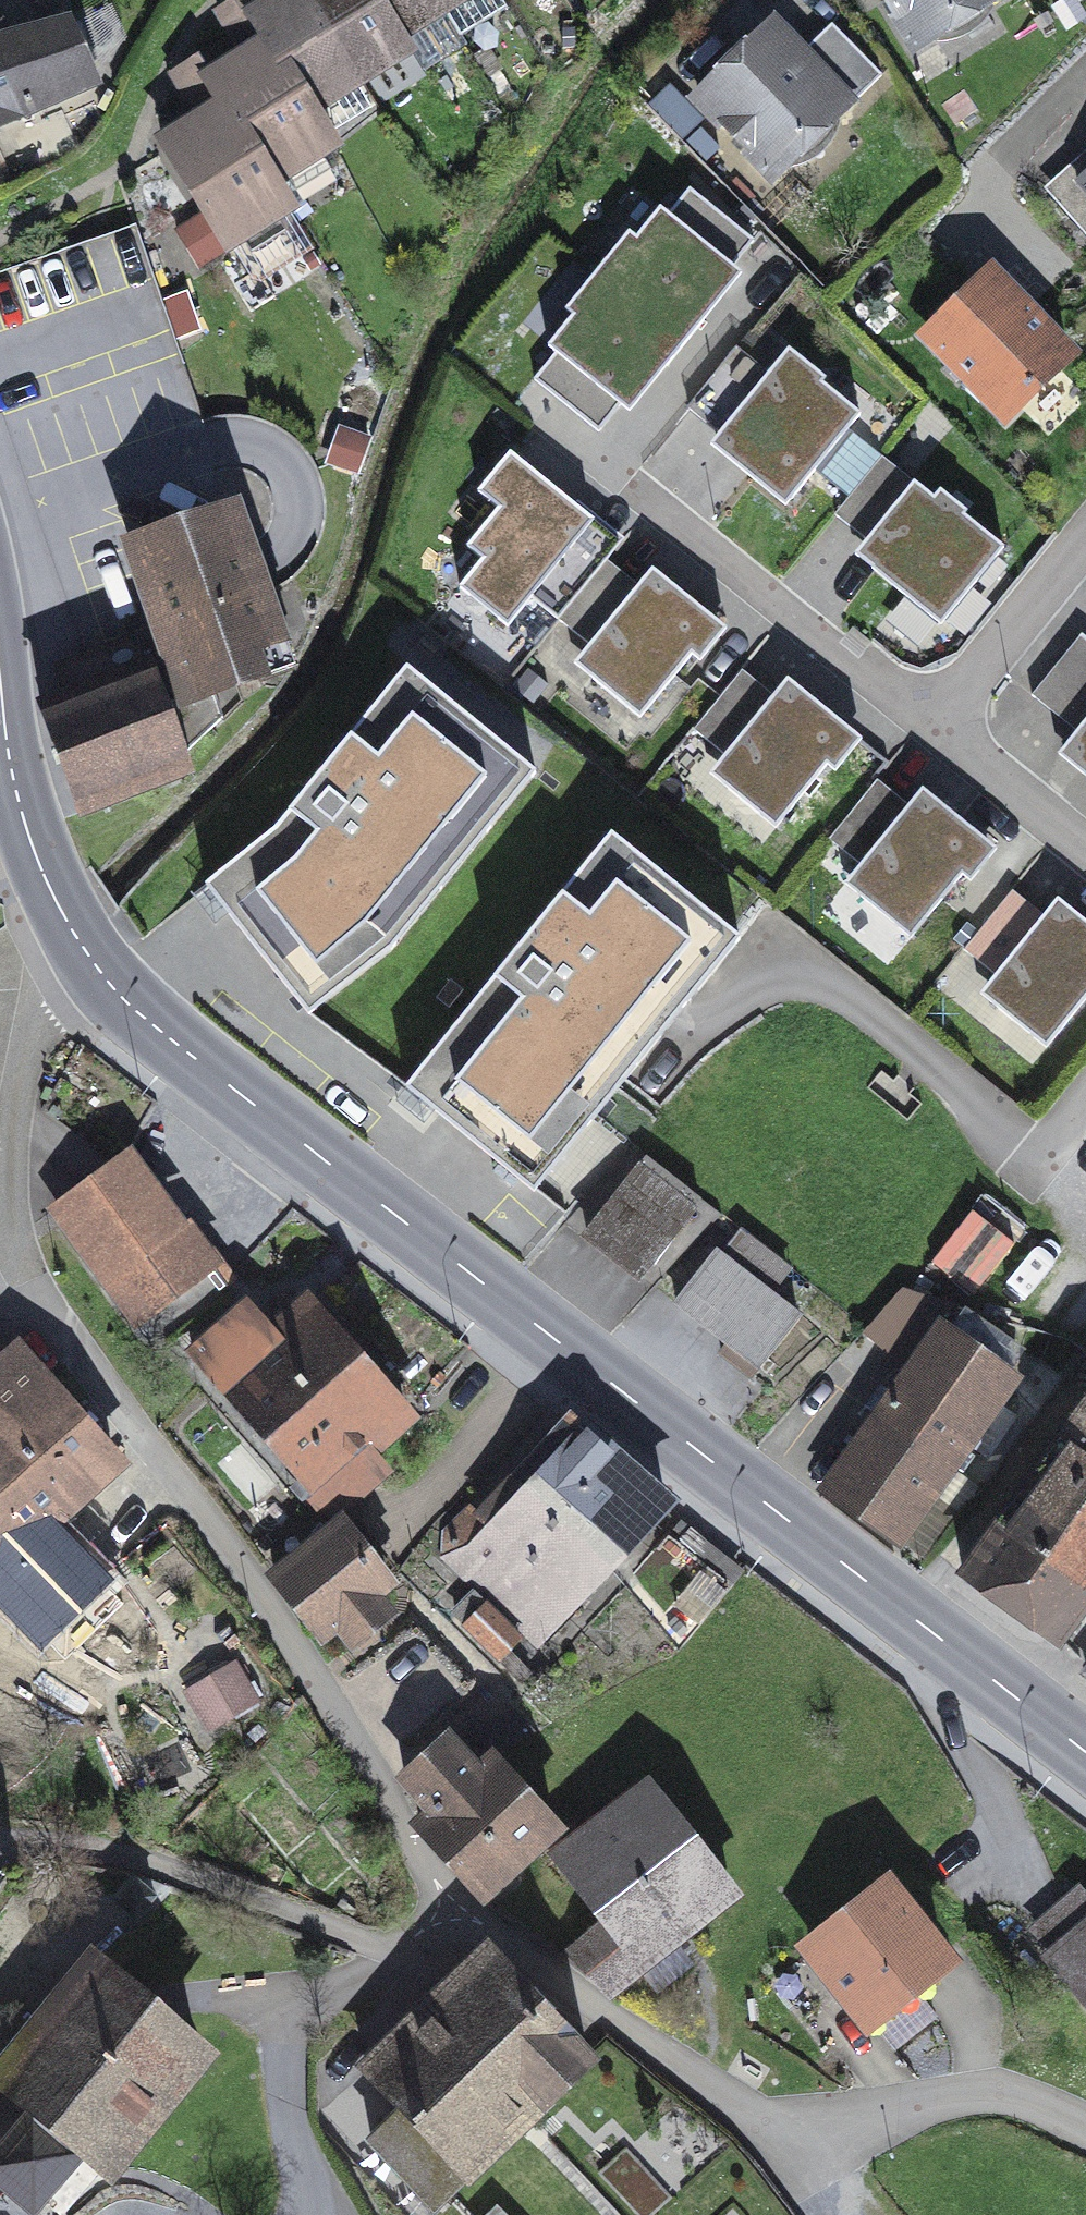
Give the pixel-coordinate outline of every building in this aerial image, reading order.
[(336,147),(314,111),(245,0),(243,0),(219,14),(236,42),(258,29),(265,40),(243,53),(208,75),(276,184),(279,183),(330,151),(336,147)] [(314,111),(321,106),(358,84),(362,81),(312,0),(245,0),(314,111)] [(375,0),(312,0),(362,81),(370,76),(408,53),(375,0)] [(460,36),(438,0),(375,0),(408,53),(412,50),(403,37),(444,12),(459,37),(460,36)] [(460,36),(506,8),(502,0),(438,0),(460,36)] [(916,45),(987,0),(887,0),(916,45)] [(408,53),(370,76),(382,96),(465,45),(459,37),(444,12),(403,37),(412,50),(408,53)] [(93,81),(68,23),(6,39),(1,26),(0,27),(0,121),(93,81)] [(850,107),(882,76),(836,29),(804,59),(774,28),(700,100),(772,174),(846,103),(850,107)] [(236,42),(243,53),(265,40),(258,29),(236,42)] [(229,248),(292,210),(276,184),(208,75),(200,62),(175,78),(199,117),(162,139),(206,211),(229,248)] [(335,130),(372,107),(358,84),(321,106),(335,130)] [(279,183),(295,209),(346,177),(330,151),(279,183)] [(1077,183),(1085,175),(1085,152),(1044,189),(1085,236),(1085,193),(1077,183)] [(1077,183),(1085,193),(1085,175),(1077,183)] [(630,234),(598,273),(686,344),(742,275),(733,268),(754,241),(690,190),(669,216),(661,210),(636,239),(630,234)] [(209,261),(229,248),(206,211),(186,224),(209,261)] [(630,413),(686,344),(598,273),(566,311),(573,317),(549,347),(557,353),(535,380),(599,432),(621,405),(630,413)] [(1006,416),(1069,355),(991,274),(928,335),(1006,416)] [(720,434),(711,446),(786,507),(815,471),(849,498),(883,457),(849,429),(860,415),(822,384),(826,380),(789,350),(768,375),(737,350),(689,408),(720,434)] [(361,471),(373,435),(340,425),(329,461),(361,471)] [(532,597),(559,619),(607,560),(580,538),(594,522),(575,506),(511,454),(479,493),(499,509),(468,548),(483,560),(460,588),(508,627),(532,597)] [(868,541),(856,556),(941,626),(1005,547),(939,493),(934,499),(883,457),(849,498),(835,514),(868,541)] [(607,560),(624,539),(578,502),(575,506),(594,522),(580,538),(607,560)] [(254,654),(280,645),(263,595),(254,570),(246,547),(234,511),(131,547),(170,661),(151,668),(183,756),(241,701),(235,684),(262,675),(254,654)] [(653,570),(639,586),(607,560),(559,619),(590,645),(575,664),(640,718),(692,655),(700,662),(727,630),(653,570)] [(1082,635),(1032,696),(1077,733),(1058,756),(1085,779),(1085,638),(1082,635)] [(69,698),(147,669),(136,638),(57,666),(69,698)] [(80,812),(189,773),(183,756),(151,668),(147,669),(69,698),(42,707),(80,812)] [(231,916),(292,994),(296,990),(372,930),(512,759),(515,756),(407,668),(275,830),(206,885),(207,886),(231,916)] [(774,696),(742,671),(694,730),(726,756),(710,775),(776,828),(827,765),(836,772),(862,740),(788,679),(774,696)] [(313,1012),(392,950),(533,776),(512,759),(372,930),(296,990),(313,1012)] [(923,789),(909,806),(878,780),(829,840),(861,865),(845,885),(911,938),(962,875),(971,882),(997,850),(923,789)] [(435,1111),(534,1191),(537,1188),(627,1078),(740,939),(612,835),(406,1087),(435,1111)] [(1058,899),(1044,916),(1013,891),(964,950),(996,975),(980,994),(1046,1048),(1085,999),(1085,922),(1058,899)] [(123,1159),(60,1205),(115,1279),(177,1233),(123,1159)] [(637,1169),(587,1234),(642,1276),(692,1211),(637,1169)] [(938,1264),(972,1290),(1008,1243),(974,1217),(938,1264)] [(115,1279),(166,1349),(236,1297),(185,1227),(177,1233),(115,1279)] [(799,1315),(717,1251),(676,1302),(726,1341),(758,1366),(799,1315)] [(988,1335),(951,1313),(956,1305),(903,1289),(864,1331),(909,1370),(893,1393),(881,1384),(865,1406),(877,1415),(953,1468),(954,1466),(963,1473),(975,1456),(966,1450),(1014,1383),(976,1356),(988,1335)] [(247,1309),(194,1356),(237,1406),(256,1390),(288,1391),(343,1343),(308,1304),(271,1336),(247,1309)] [(726,1341),(718,1352),(751,1379),(760,1368),(758,1366),(726,1341)] [(367,1455),(408,1419),(387,1395),(343,1343),(288,1391),(256,1390),(237,1406),(289,1465),(334,1518),(386,1476),(367,1455)] [(36,1459),(81,1420),(17,1344),(0,1360),(0,1495),(36,1459)] [(563,1523),(607,1565),(666,1505),(570,1414),(554,1434),(514,1478),(561,1526),(563,1523)] [(824,1490),(899,1544),(900,1542),(935,1493),(953,1468),(877,1415),(824,1490)] [(965,1574),(1056,1644),(1085,1605),(1085,1418),(965,1574)] [(42,1635),(86,1591),(27,1535),(115,1460),(81,1420),(36,1459),(0,1495),(0,1593),(42,1635)] [(444,1559),(532,1638),(607,1565),(563,1523),(561,1526),(514,1478),(480,1515),(472,1507),(446,1533),(444,1559)] [(900,1542),(922,1557),(957,1508),(935,1493),(900,1542)] [(390,1614),(375,1596),(390,1584),(341,1523),(275,1576),(324,1637),(339,1625),(353,1643),(390,1614)] [(457,1614),(499,1657),(519,1637),(476,1594),(457,1614)] [(213,1702),(225,1721),(256,1702),(234,1665),(211,1679),(222,1697),(213,1702)] [(208,1730),(225,1721),(213,1702),(222,1697),(211,1679),(186,1693),(208,1730)] [(513,1709),(468,1733),(491,1759),(536,1731),(513,1709)] [(419,1825),(483,1894),(555,1829),(491,1759),(476,1772),(447,1740),(405,1779),(434,1811),(419,1825)] [(602,1923),(565,1951),(608,1997),(640,1972),(677,1943),(733,1900),(644,1784),(580,1834),(573,1825),(546,1846),(602,1923)] [(133,1874),(117,1897),(140,1914),(157,1891),(133,1874)] [(811,1949),(866,2018),(945,1956),(889,1887),(811,1949)] [(1085,1923),(1082,1918),(1085,1915),(1085,1897),(1081,1891),(1033,1930),(1051,1952),(1085,1923)] [(1051,1952),(1085,1994),(1085,1915),(1082,1918),(1085,1923),(1051,1952)] [(640,1972),(657,1994),(694,1965),(677,1943),(640,1972)] [(401,2107),(369,2138),(432,2203),(586,2055),(583,2053),(547,2015),(554,2008),(533,1986),(526,1993),(486,1953),(429,2009),(419,1999),(400,2017),(411,2028),(366,2071),(401,2107)] [(866,2018),(894,2053),(935,2020),(918,1998),(955,1969),(945,1956),(866,2018)] [(190,2046),(94,1967),(40,2032),(27,2047),(0,2080),(0,2089),(19,2104),(33,2116),(2,2155),(0,2156),(0,2176),(34,2204),(39,2197),(76,2153),(99,2172),(101,2173),(190,2066),(195,2069),(207,2055),(193,2043),(190,2046)] [(27,2047),(40,2032),(19,2015),(7,2030),(27,2047)] [(2,2155),(33,2116),(19,2104),(0,2127),(0,2153),(2,2155)] [(61,2214),(63,2214),(99,2172),(76,2153),(39,2197),(61,2214)] [(603,2174),(640,2214),(644,2214),(663,2198),(624,2155),(603,2174)]
